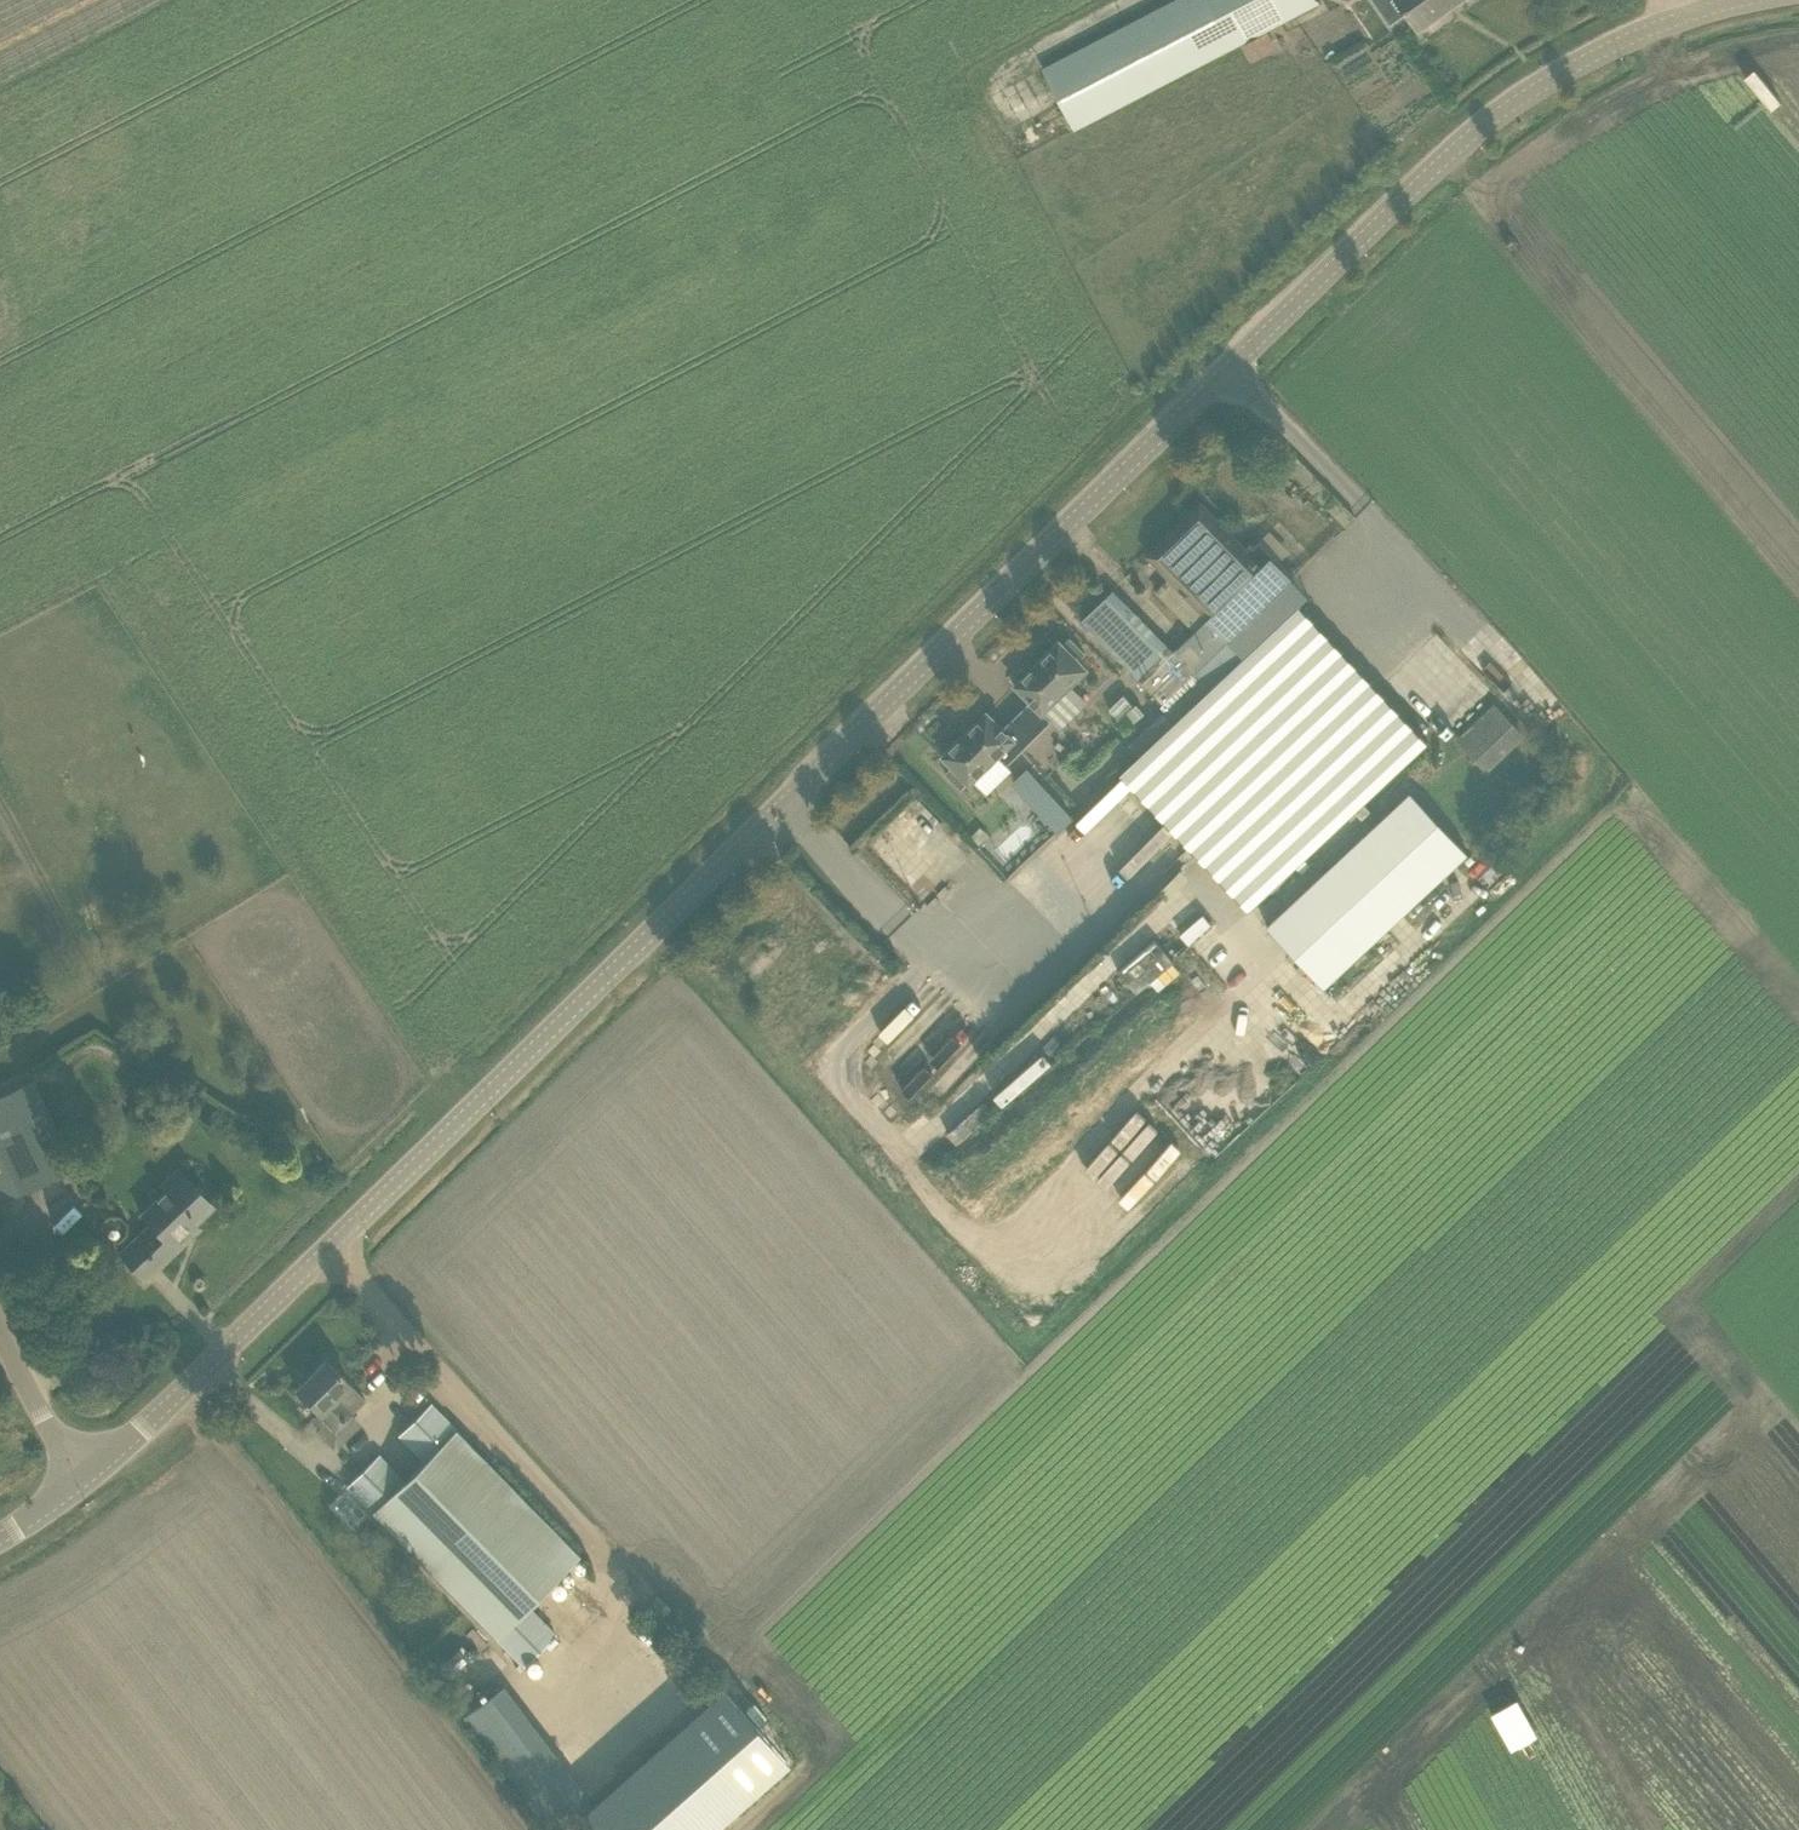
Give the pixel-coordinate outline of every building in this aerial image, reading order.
[(1045,67),(1077,128),(1319,3),(1317,0),(1173,0),(1045,67)] [(1460,0),(1400,0),(1419,28),(1420,27),(1419,25),(1453,1),(1455,3),(1460,0)] [(1272,555),(1259,541),(1249,552),(1231,533),(1223,525),(1200,502),(1190,513),(1152,552),(1149,555),(1170,577),(1209,617),(1221,605),(1246,579),(1266,599),(1275,591),(1275,592),(1292,575),(1272,555)] [(1163,703),(1198,669),(1177,648),(1174,652),(1113,590),(1082,621),(1163,703)] [(1130,744),(1140,755),(1122,772),(1250,909),(1429,742),(1300,605),(1245,656),(1211,688),(1201,677),(1130,744)] [(1079,660),(1086,653),(1071,638),(1064,644),(1060,640),(1015,685),(1043,713),(1088,669),(1079,660)] [(1453,718),(1488,688),(1464,661),(1449,674),(1444,668),(1427,683),(1417,671),(1413,675),(1424,688),(1415,696),(1420,702),(1431,692),(1453,718)] [(1110,708),(1119,718),(1133,704),(1124,694),(1110,708)] [(1146,712),(1137,703),(1125,714),(1135,723),(1146,712)] [(1457,740),(1483,767),(1488,772),(1526,734),(1496,703),(1457,740)] [(969,782),(971,784),(999,756),(1007,765),(1024,748),(988,711),(943,756),(953,766),(946,773),(962,789),(969,782)] [(1072,817),(1042,786),(1028,799),(1058,830),(1072,817)] [(1325,989),(1468,855),(1469,854),(1412,793),(1411,794),(1268,928),(1325,989)] [(1137,992),(1174,961),(1155,940),(1119,971),(1137,992)] [(0,1095),(0,1202),(0,1203),(21,1193),(74,1168),(32,1080),(0,1095)] [(213,1204),(184,1174),(177,1166),(159,1183),(166,1190),(141,1214),(151,1224),(120,1254),(145,1279),(189,1237),(184,1232),(213,1204)] [(366,1399),(326,1359),(296,1388),(321,1413),(322,1412),(337,1427),(351,1413),(366,1399)] [(556,1634),(529,1606),(549,1586),(580,1555),(430,1403),(399,1434),(416,1451),(422,1457),(402,1478),(378,1454),(347,1485),(524,1665),(556,1634)] [(510,1682),(467,1711),(541,1822),(585,1793),(510,1682)] [(725,1682),(578,1813),(593,1829),(699,1829),(787,1752),(725,1682)]
